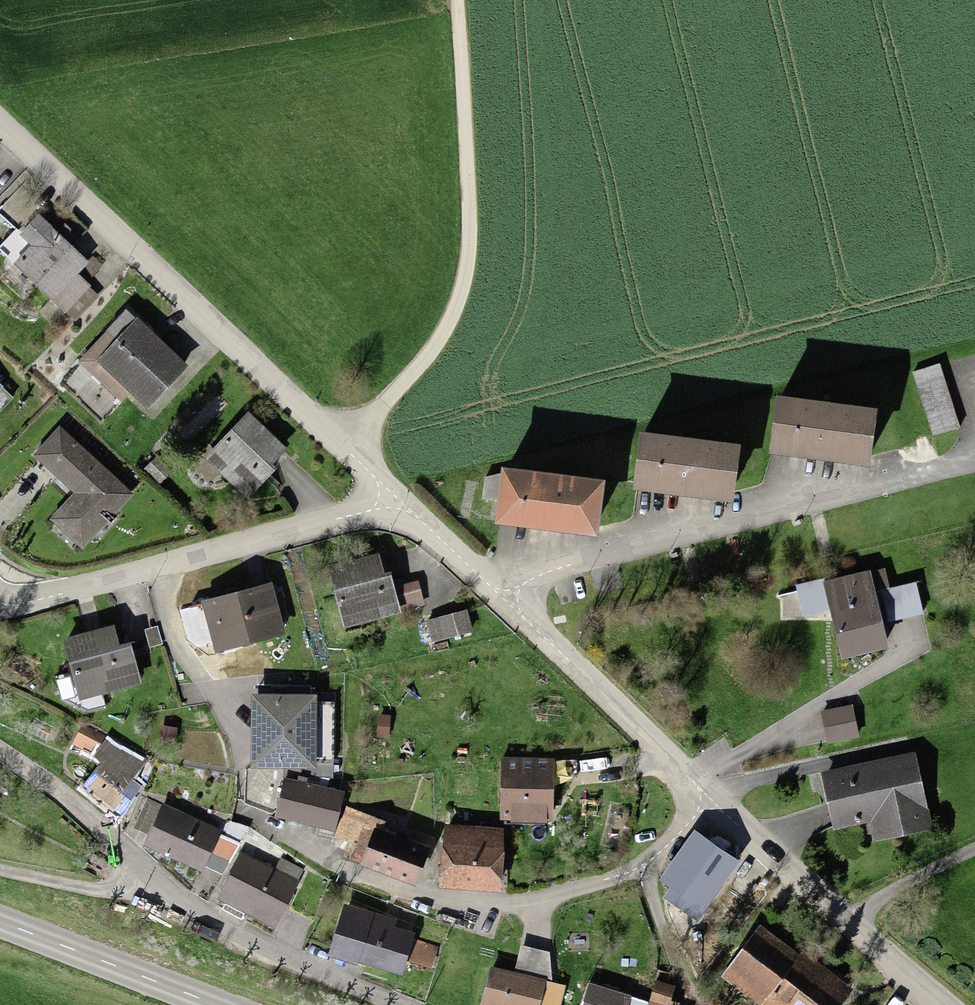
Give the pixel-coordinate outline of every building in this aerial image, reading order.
[(30,255),(15,270),(63,315),(85,292),(74,281),(82,272),(33,225),(16,242),(30,255)] [(133,332),(97,369),(143,413),(179,375),(133,332)] [(935,371),(912,378),(931,440),(954,433),(935,371)] [(870,424),(776,411),(769,462),(863,475),(870,424)] [(244,423),(204,466),(239,499),(280,457),(244,423)] [(128,502),(58,436),(34,461),(75,500),(51,525),(79,553),(128,502)] [(735,458),(639,447),(632,502),(729,513),(735,458)] [(156,463),(144,474),(157,487),(169,476),(156,463)] [(597,491),(500,483),(495,537),(592,545),(597,491)] [(382,561),(328,575),(343,633),(397,619),(396,613),(391,595),(382,561)] [(864,578),(821,589),(840,665),(883,654),(864,578)] [(391,595),(396,613),(416,608),(412,590),(391,595)] [(269,593),(203,610),(215,656),(282,639),(269,593)] [(450,622),(427,627),(431,646),(454,641),(450,622)] [(61,647),(75,703),(136,688),(127,652),(116,654),(111,634),(61,647)] [(331,709),(249,705),(246,767),(284,769),(283,780),(328,782),(331,709)] [(850,713),(821,716),(825,745),(854,742),(850,713)] [(395,732),(372,734),(374,761),(398,759),(395,732)] [(142,764),(104,742),(92,763),(103,769),(91,783),(118,806),(142,764)] [(554,758),(501,757),(501,821),(553,822),(554,758)] [(911,761),(819,779),(830,834),(869,826),(874,847),(926,837),(911,761)] [(284,785),(274,821),(330,837),(340,801),(284,785)] [(93,786),(82,799),(105,818),(115,805),(93,786)] [(163,813),(146,851),(199,874),(215,836),(163,813)] [(503,829),(442,826),(439,888),(500,891),(503,829)] [(370,837),(358,870),(414,891),(426,858),(370,837)] [(670,895),(663,906),(694,927),(734,867),(692,839),(659,888),(670,895)] [(239,860),(218,904),(272,930),(293,885),(272,875),(239,860)] [(279,862),(272,875),(293,885),(299,872),(279,862)] [(342,913),(330,957),(402,978),(412,943),(389,937),(392,927),(342,913)] [(722,983),(750,1004),(762,1004),(795,964),(759,936),(722,983)] [(795,964),(762,1004),(842,1004),(849,996),(799,958),(795,964)] [(488,976),(481,1004),(535,1004),(539,988),(488,976)] [(585,993),(581,1004),(623,1004),(585,993)]
